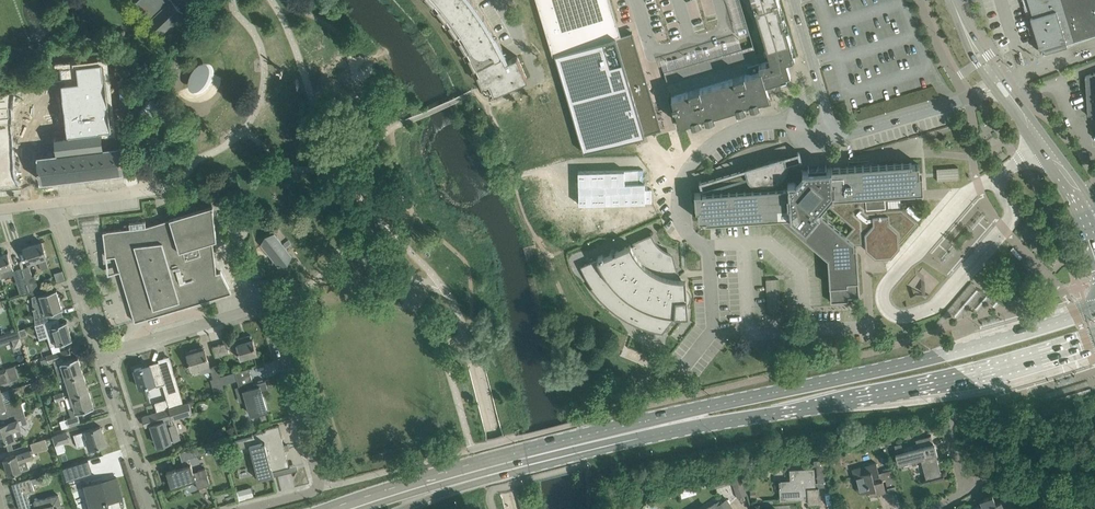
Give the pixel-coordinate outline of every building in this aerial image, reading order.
[(135,3),(162,32),(183,12),(171,0),(138,0),(135,3)] [(429,4),(431,6),(442,20),(453,36),(463,52),(472,69),(473,74),(482,93),(483,94),(484,95),(485,96),(486,96),(487,96),(488,96),(489,96),(490,96),(528,79),(517,56),(506,61),(502,53),(492,34),(481,16),(470,0),(426,0),(429,4)] [(553,55),(555,55),(621,35),(610,0),(536,0),(553,55)] [(770,60),(759,63),(765,83),(777,80),(781,78),(781,79),(782,79),(781,78),(786,77),(787,77),(791,75),(786,60),(795,58),(794,53),(794,52),(793,52),(792,47),(793,47),(792,46),(792,47),(787,30),(787,29),(786,29),(785,25),(786,25),(786,24),(785,24),(782,15),(783,15),(783,14),(782,14),(781,10),(781,9),(780,9),(778,1),(779,1),(779,0),(752,0),(770,60)] [(1043,50),(1094,34),(1094,0),(1028,0),(1043,50)] [(869,25),(841,31),(842,36),(870,30),(869,25)] [(621,35),(555,55),(584,152),(646,134),(645,129),(646,129),(646,130),(647,131),(648,132),(649,132),(650,132),(651,132),(652,131),(653,129),(653,128),(652,127),(653,127),(654,131),(661,129),(632,32),(621,35)] [(753,45),(723,54),(726,64),(733,62),(756,55),(753,45)] [(723,54),(693,63),(680,66),(683,76),(726,64),(723,54)] [(865,54),(864,71),(875,72),(876,55),(865,54)] [(765,83),(759,63),(759,62),(748,66),(750,72),(744,74),(733,77),(733,78),(700,88),(699,87),(688,90),(688,91),(671,96),(680,124),(691,121),(692,121),(692,120),(699,118),(699,119),(700,119),(700,118),(705,116),(705,117),(706,117),(705,116),(713,114),(713,115),(714,114),(736,107),(736,108),(736,107),(744,105),(745,105),(745,104),(749,103),(750,104),(750,103),(758,100),(758,101),(759,101),(759,100),(770,97),(768,92),(775,90),(778,84),(777,80),(765,83)] [(680,66),(664,71),(667,81),(683,76),(680,66)] [(1085,76),(1088,115),(1094,114),(1094,72),(1085,76)] [(122,144),(120,143),(117,113),(118,113),(115,93),(86,97),(87,111),(65,114),(68,138),(66,140),(73,147),(73,151),(37,155),(40,180),(124,170),(121,146),(122,144)] [(862,103),(888,98),(887,93),(860,99),(862,103)] [(728,155),(745,146),(738,135),(722,143),(728,155)] [(912,162),(826,168),(826,166),(808,167),(808,169),(802,170),(783,156),(699,181),(702,192),(695,193),(696,206),(698,206),(699,220),(706,219),(706,221),(779,216),(828,258),(831,302),(849,301),(849,297),(860,296),(857,253),(856,247),(854,247),(854,243),(863,243),(864,249),(876,257),(892,256),(900,246),(900,243),(918,221),(902,208),(888,209),(887,193),(923,191),(922,177),(920,177),(919,163),(912,164),(912,162)] [(960,167),(937,168),(938,180),(960,179),(960,167)] [(643,169),(578,172),(579,204),(652,202),(652,189),(645,189),(645,182),(644,182),(643,169)] [(224,196),(216,198),(218,204),(226,202),(224,196)] [(926,218),(909,204),(905,209),(921,223),(926,218)] [(213,238),(215,237),(212,206),(146,226),(145,220),(130,222),(130,223),(124,224),(125,229),(103,231),(106,257),(115,256),(135,322),(148,318),(148,316),(155,314),(155,315),(232,292),(221,271),(217,272),(213,238)] [(750,227),(727,227),(727,238),(750,237),(750,227)] [(275,234),(261,244),(279,266),(292,255),(275,234)] [(673,266),(671,256),(667,254),(665,253),(662,251),(660,250),(659,249),(656,246),(655,245),(654,244),(652,241),(651,239),(650,237),(631,245),(631,244),(604,256),(603,254),(598,256),(599,258),(581,266),(583,271),(585,275),(586,277),(588,281),(592,286),(593,288),(594,287),(601,296),(609,304),(618,311),(628,318),(639,323),(651,327),(661,330),(673,314),(688,314),(688,306),(685,303),(686,303),(689,300),(689,296),(688,292),(683,286),(679,281),(673,266)] [(38,259),(41,269),(49,267),(45,257),(47,257),(42,242),(24,247),(29,262),(38,259)] [(14,271),(13,267),(8,252),(0,255),(0,272),(2,278),(14,274),(15,274),(14,271)] [(30,291),(39,288),(35,275),(33,276),(29,266),(23,268),(30,291)] [(15,274),(14,274),(21,294),(23,294),(28,292),(30,291),(23,268),(14,271),(15,274)] [(39,294),(33,296),(33,297),(34,307),(33,307),(33,309),(35,309),(37,324),(35,324),(35,325),(59,317),(62,315),(60,309),(63,308),(62,308),(56,290),(57,289),(47,292),(39,294)] [(59,317),(35,325),(37,331),(42,329),(45,337),(48,336),(51,345),(57,344),(62,342),(73,339),(73,338),(72,338),(67,321),(60,323),(58,318),(59,317)] [(25,327),(19,330),(21,336),(26,335),(27,332),(25,327)] [(21,336),(19,330),(0,335),(0,343),(21,336)] [(240,359),(246,357),(257,354),(258,354),(253,338),(252,338),(253,339),(252,339),(251,335),(213,346),(216,357),(217,362),(221,361),(220,356),(230,353),(228,348),(232,347),(233,349),(237,348),(240,359)] [(72,359),(71,356),(72,355),(69,348),(40,357),(42,365),(54,361),(60,381),(66,379),(84,373),(78,357),(72,359)] [(210,367),(208,359),(204,348),(187,353),(192,370),(193,372),(200,369),(201,373),(211,370),(213,378),(210,379),(215,394),(225,391),(217,365),(210,367)] [(171,373),(170,370),(167,359),(142,366),(142,367),(135,369),(140,387),(155,383),(156,386),(166,383),(164,376),(171,373)] [(253,414),(257,413),(267,410),(261,389),(267,387),(267,388),(268,388),(266,380),(254,384),(249,367),(236,371),(240,386),(237,387),(238,400),(248,400),(249,401),(247,401),(249,408),(251,408),(253,414)] [(3,385),(2,383),(11,380),(7,368),(0,370),(0,386),(3,385)] [(71,395),(89,390),(84,373),(66,379),(66,380),(67,379),(70,388),(69,389),(71,395)] [(166,409),(184,403),(178,385),(170,388),(173,399),(164,402),(166,409)] [(71,417),(78,415),(77,412),(94,407),(89,390),(71,395),(65,397),(65,398),(71,417)] [(65,398),(65,397),(63,391),(53,395),(56,401),(65,398)] [(2,393),(0,394),(0,409),(6,407),(8,416),(24,411),(20,399),(5,403),(2,393)] [(192,412),(192,411),(198,409),(195,401),(189,403),(189,402),(184,403),(166,409),(156,412),(158,421),(151,424),(158,445),(180,438),(173,418),(192,412)] [(26,417),(24,411),(8,416),(10,422),(0,425),(0,442),(22,435),(20,428),(18,420),(26,417)] [(62,429),(80,422),(78,415),(71,417),(60,421),(62,429)] [(287,458),(279,425),(266,428),(266,431),(253,434),(254,437),(236,441),(236,449),(250,445),(255,465),(253,466),(255,475),(258,475),(258,477),(273,474),(272,471),(289,467),(289,468),(290,467),(288,458),(287,458)] [(90,449),(96,447),(106,444),(100,426),(76,434),(78,440),(86,438),(90,449)] [(895,445),(897,455),(900,466),(901,466),(901,463),(921,458),(927,480),(923,481),(924,482),(944,477),(944,475),(942,476),(931,435),(930,435),(930,436),(916,439),(918,447),(913,448),(912,443),(902,445),(902,443),(895,445)] [(31,443),(34,452),(49,448),(46,438),(31,443)] [(189,457),(196,455),(201,454),(198,446),(179,452),(184,466),(176,469),(176,468),(173,469),(166,471),(171,487),(195,480),(198,488),(210,484),(207,474),(205,468),(194,472),(189,457)] [(30,468),(27,460),(33,458),(31,451),(17,456),(16,454),(4,458),(9,475),(30,468)] [(818,477),(827,476),(823,459),(814,460),(814,466),(817,466),(818,477)] [(87,460),(62,468),(66,481),(92,473),(87,460)] [(879,474),(876,463),(858,467),(860,474),(854,475),(858,493),(869,490),(870,496),(886,492),(883,480),(885,479),(889,491),(897,489),(892,470),(879,474)] [(819,487),(816,487),(814,468),(789,469),(790,479),(779,480),(779,482),(780,488),(780,499),(808,497),(808,504),(820,503),(819,487)] [(741,476),(733,479),(737,496),(746,493),(741,476)] [(35,501),(30,502),(27,492),(34,489),(31,477),(22,480),(12,483),(20,508),(23,508),(31,506),(35,504),(37,508),(62,508),(59,495),(35,501)] [(85,485),(92,508),(109,508),(108,502),(107,501),(114,499),(114,500),(122,498),(117,478),(109,480),(109,482),(102,483),(101,480),(85,485)] [(240,497),(253,496),(252,487),(239,488),(240,497)] [(1009,496),(996,502),(993,494),(980,500),(982,504),(974,508),(975,508),(1015,508),(1009,496)] [(732,506),(728,499),(717,506),(717,507),(713,508),(734,508),(732,506)]
